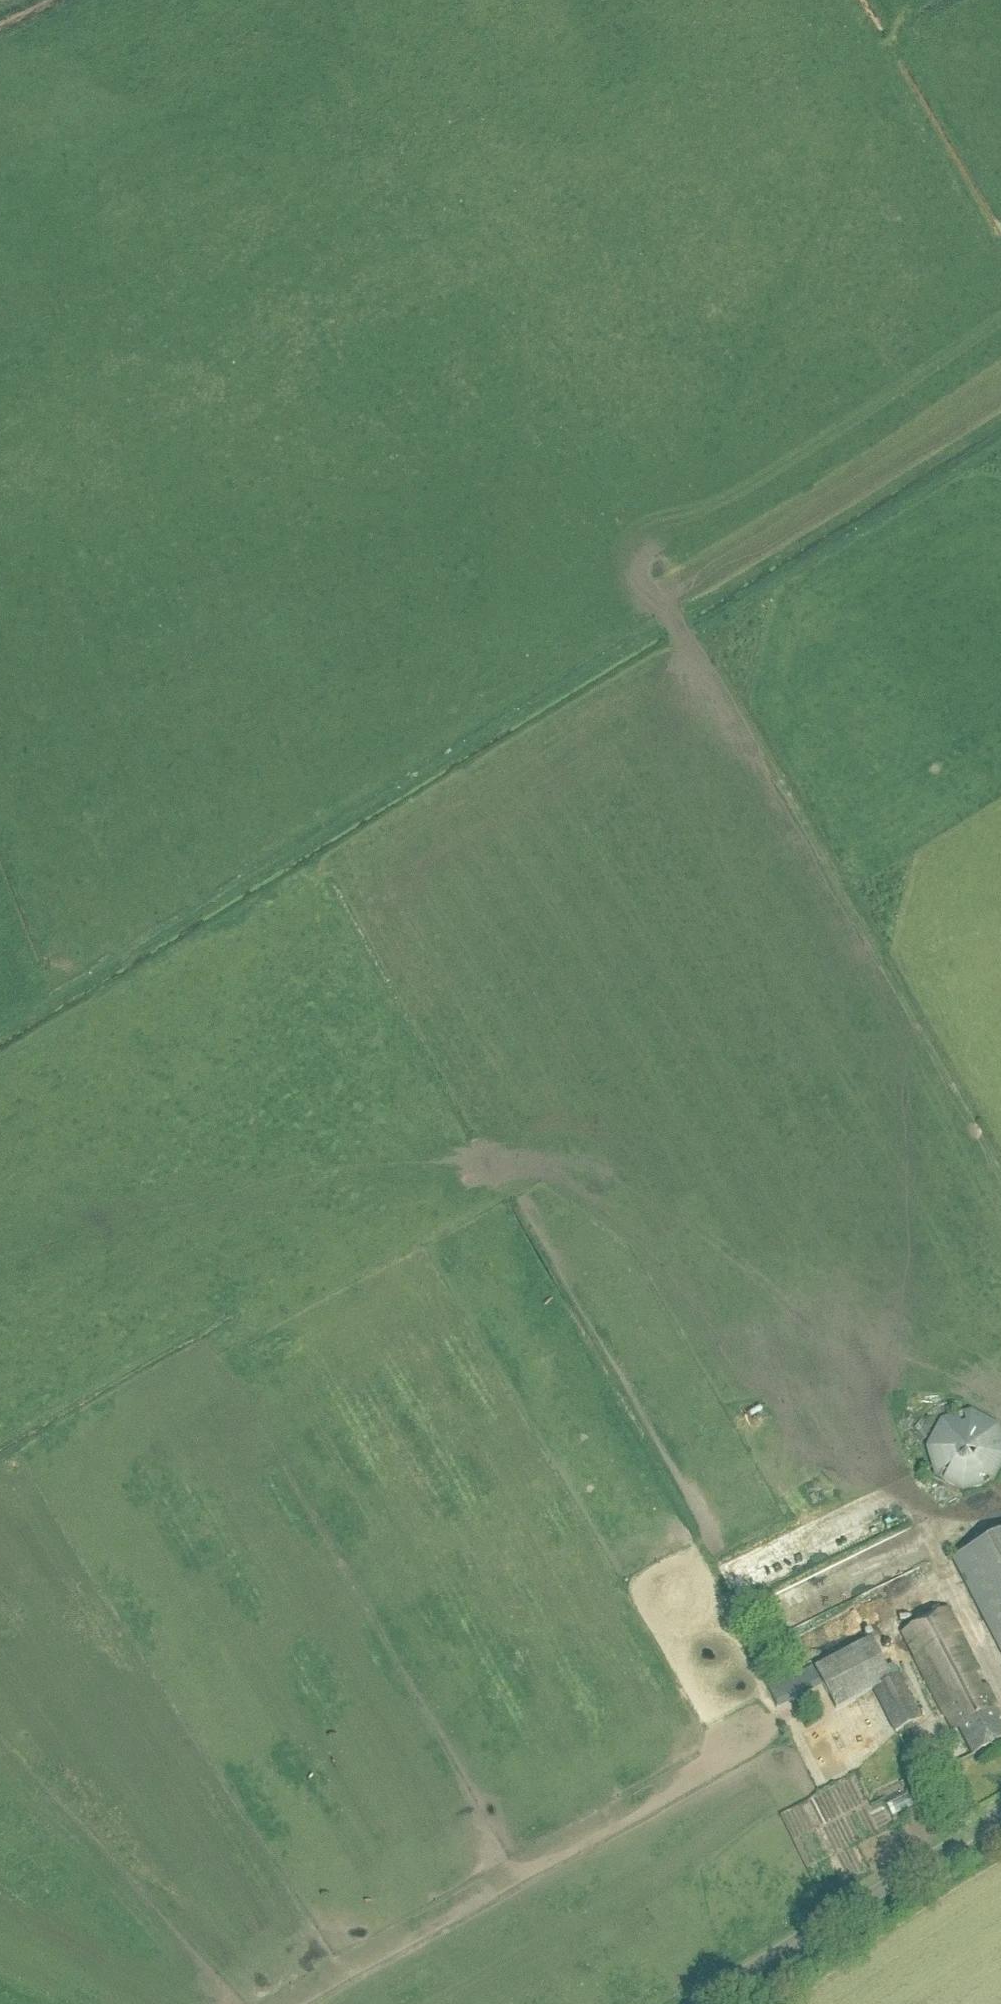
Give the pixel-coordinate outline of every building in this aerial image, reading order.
[(925,1448),(935,1478),(963,1493),(993,1484),(1000,1470),(1000,1432),(999,1426),(971,1411),(941,1420),(925,1448)] [(952,1560),(1000,1653),(1000,1534),(952,1560)] [(785,1607),(802,1632),(823,1617),(807,1592),(785,1607)] [(987,1686),(983,1688),(977,1677),(981,1674),(948,1610),(902,1634),(953,1733),(959,1730),(973,1757),(1000,1743),(1000,1728),(998,1722),(1000,1720),(1000,1718),(997,1711),(999,1710),(987,1686)] [(803,1652),(832,1642),(828,1629),(798,1639),(803,1652)] [(872,1691),(893,1679),(872,1639),(815,1669),(837,1711),(873,1692),(872,1691)] [(898,1677),(893,1679),(872,1691),(873,1692),(895,1734),(921,1720),(898,1677)]
